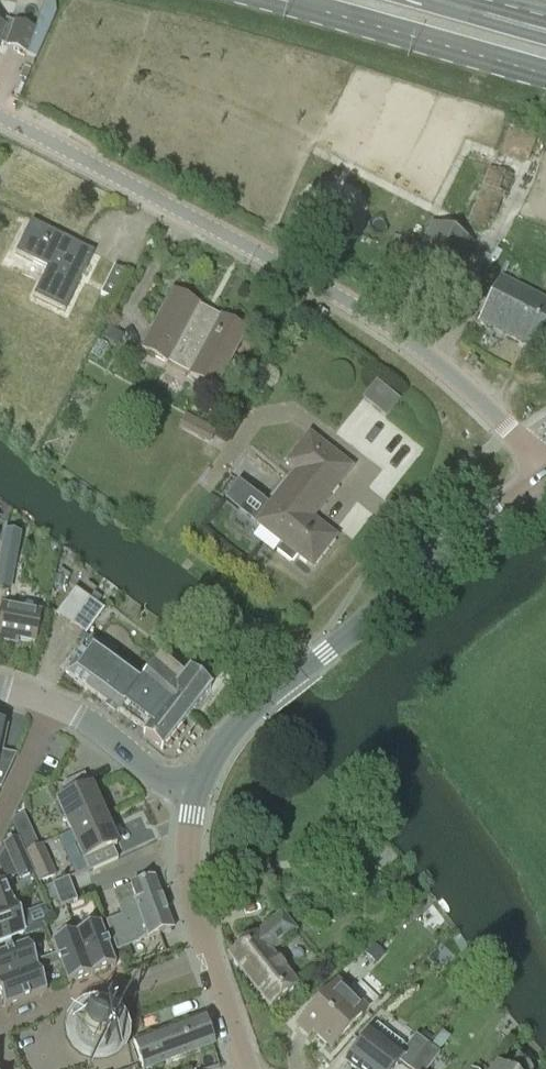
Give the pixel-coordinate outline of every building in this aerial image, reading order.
[(0,27),(0,45),(36,59),(53,22),(53,17),(41,12),(34,31),(15,24),(5,20),(2,28),(0,27)] [(502,153),(526,159),(532,135),(507,129),(502,153)] [(489,169),(468,224),(484,230),(488,218),(494,219),(500,201),(504,195),(506,195),(513,179),(489,169)] [(30,222),(15,254),(46,269),(33,297),(65,312),(93,253),(30,222)] [(449,281),(468,243),(434,226),(415,264),(411,261),(396,291),(439,313),(454,283),(449,281)] [(125,273),(114,267),(100,295),(112,301),(125,273)] [(545,353),(545,301),(535,295),(501,278),(478,323),(544,356),(545,353)] [(199,305),(172,291),(141,349),(167,363),(174,349),(197,361),(189,375),(216,389),(247,331),(220,317),(217,323),(195,312),(199,305)] [(373,378),(359,396),(387,417),(401,399),(373,378)] [(211,440),(217,424),(184,412),(178,429),(211,440)] [(335,538),(311,520),(351,469),(308,436),(285,465),(296,473),(255,524),(282,545),(277,552),(291,563),(296,556),(312,568),(335,538)] [(21,536),(8,533),(0,575),(0,586),(12,588),(21,536)] [(71,586),(54,614),(87,633),(103,606),(71,586)] [(36,643),(41,614),(5,607),(0,634),(0,641),(11,643),(12,638),(36,643)] [(144,681),(90,641),(65,674),(118,714),(119,712),(164,749),(189,717),(144,681)] [(162,658),(144,681),(189,717),(212,689),(187,669),(182,675),(162,658)] [(1,789),(16,755),(0,752),(0,789),(1,789)] [(72,792),(73,796),(90,789),(88,784),(84,775),(67,783),(72,792)] [(90,789),(73,796),(59,803),(72,832),(92,823),(104,817),(91,788),(90,789)] [(117,846),(104,817),(92,823),(72,832),(85,860),(90,872),(119,859),(113,848),(117,846)] [(20,839),(26,852),(39,846),(33,833),(20,839)] [(17,841),(3,847),(18,881),(32,875),(17,841)] [(39,846),(26,852),(32,865),(40,882),(56,876),(56,875),(43,845),(39,846)] [(52,885),(57,896),(73,890),(69,878),(52,885)] [(109,923),(119,950),(174,930),(155,879),(115,894),(124,917),(109,923)] [(24,933),(25,937),(55,925),(48,906),(19,917),(14,902),(12,902),(5,882),(0,883),(0,942),(24,933)] [(73,890),(57,896),(61,907),(77,901),(73,890)] [(279,905),(288,903),(297,901),(295,893),(278,898),(279,905)] [(299,986),(272,952),(298,932),(283,913),(266,927),(267,928),(258,935),(257,934),(229,956),(270,1009),(299,986)] [(100,924),(76,934),(92,975),(116,966),(100,924)] [(394,924),(363,952),(375,966),(406,938),(394,924)] [(56,955),(60,965),(67,984),(92,975),(76,934),(51,943),(56,955)] [(38,968),(36,963),(28,944),(0,954),(0,982),(38,968)] [(46,959),(50,969),(60,965),(56,955),(46,959)] [(38,968),(39,973),(50,969),(46,959),(36,963),(38,968)] [(0,982),(0,995),(5,1008),(47,992),(39,973),(38,968),(0,982)] [(367,1010),(338,983),(299,1025),(310,1036),(314,1032),(332,1048),(367,1010)] [(118,1042),(118,1036),(116,1030),(113,1025),(108,1021),(102,1018),(95,1018),(89,1020),(84,1023),(80,1028),(78,1034),(77,1041),(79,1047),(83,1052),(88,1056),(93,1058),(100,1059),(106,1057),(111,1053),(115,1048),(118,1042)] [(214,1047),(204,1018),(135,1043),(143,1066),(134,1068),(154,1068),(214,1047)] [(429,1046),(416,1035),(407,1048),(377,1024),(372,1031),(372,1030),(347,1062),(356,1068),(394,1068),(400,1061),(410,1068),(411,1068),(421,1055),(429,1046)] [(429,1046),(421,1055),(411,1068),(429,1068),(440,1055),(429,1046)]
